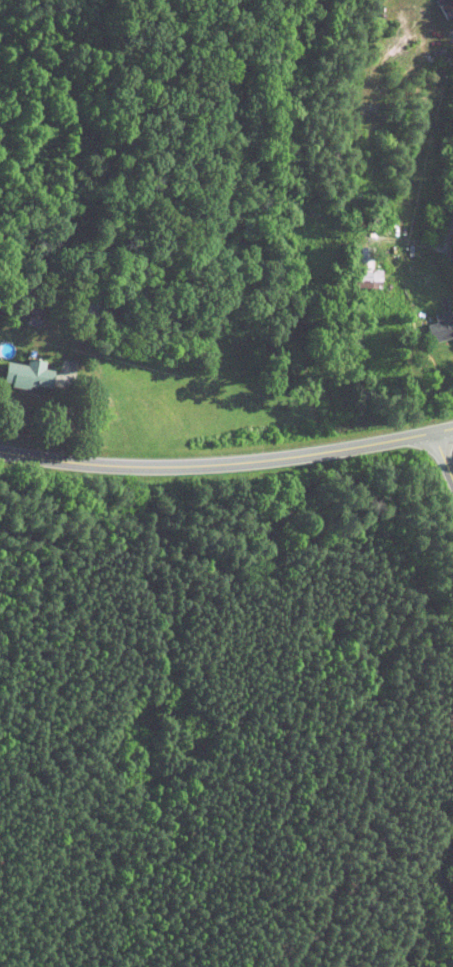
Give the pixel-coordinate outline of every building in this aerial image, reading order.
[(435,2),(444,21),(452,16),(452,0),(440,0),(435,2)] [(370,246),(356,246),(355,280),(379,280),(379,269),(370,269),(370,246)] [(449,317),(447,310),(431,313),(433,322),(423,325),(427,342),(452,337),(452,341),(452,316),(449,317)] [(43,361),(24,358),(24,364),(2,362),(0,382),(8,383),(7,386),(48,391),(50,369),(42,369),(43,361)]
